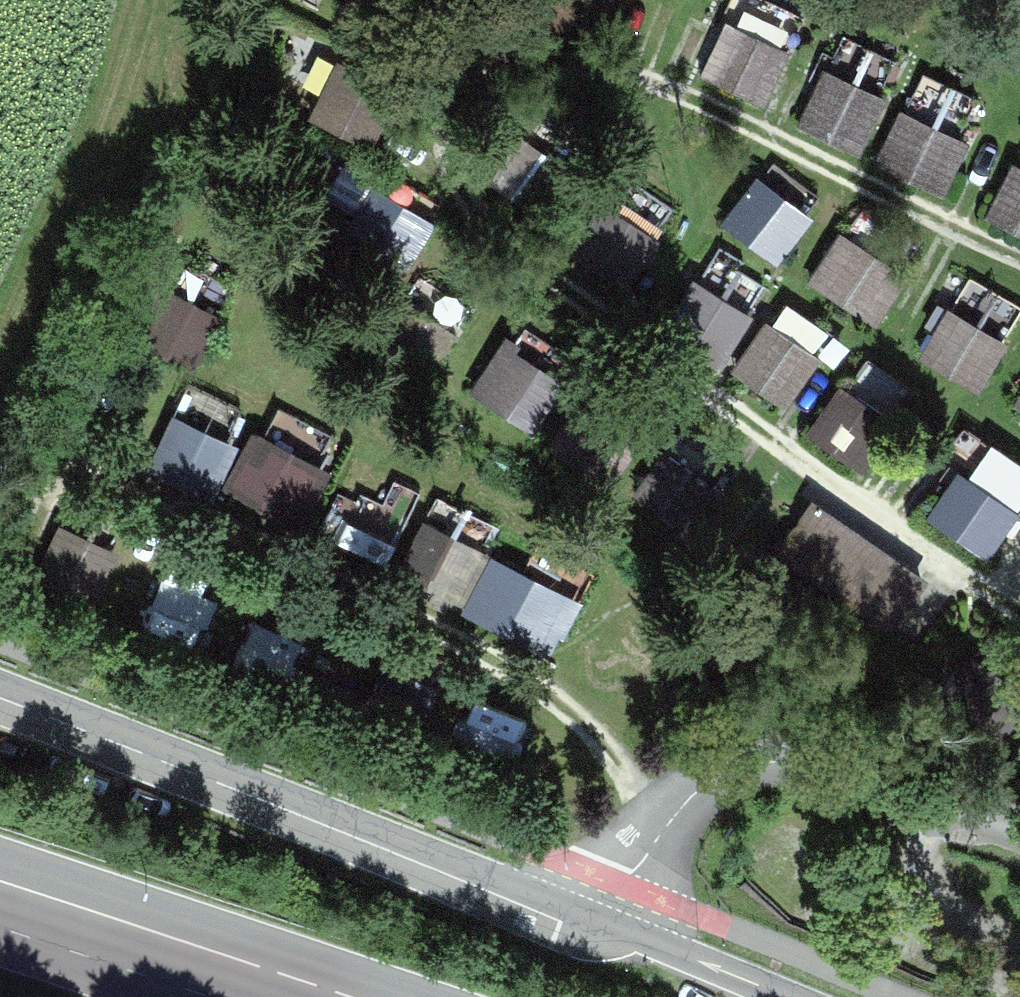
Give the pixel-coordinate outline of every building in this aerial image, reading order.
[(725,5),(701,65),(769,92),(793,32),(725,5)] [(865,140),(901,48),(842,24),(805,117),(865,140)] [(952,118),(970,81),(926,59),(879,153),(946,186),(974,129),(952,118)] [(491,177),(538,205),(569,154),(521,125),(491,177)] [(991,207),(1019,221),(1019,147),(991,207)] [(784,249),(816,198),(761,164),(729,215),(784,249)] [(604,190),(572,245),(632,281),(665,226),(604,190)] [(809,278),(884,315),(912,257),(837,220),(809,278)] [(184,284),(156,345),(197,364),(225,303),(184,284)] [(922,346),(989,376),(1015,319),(947,289),(922,346)] [(774,304),(737,366),(792,398),(828,336),(774,304)] [(508,337),(476,397),(535,428),(567,368),(508,337)] [(868,455),(899,403),(844,371),(813,423),(868,455)] [(176,401),(150,459),(217,489),(243,431),(176,401)] [(259,418),(227,479),(302,519),(334,458),(259,418)] [(998,533),(1019,489),(1019,484),(962,455),(938,502),(998,533)] [(355,495),(341,541),(392,556),(405,509),(355,495)] [(813,503),(780,551),(887,625),(920,578),(813,503)] [(97,592),(122,548),(52,509),(27,552),(97,592)] [(456,526),(428,588),(558,646),(586,584),(456,526)]
